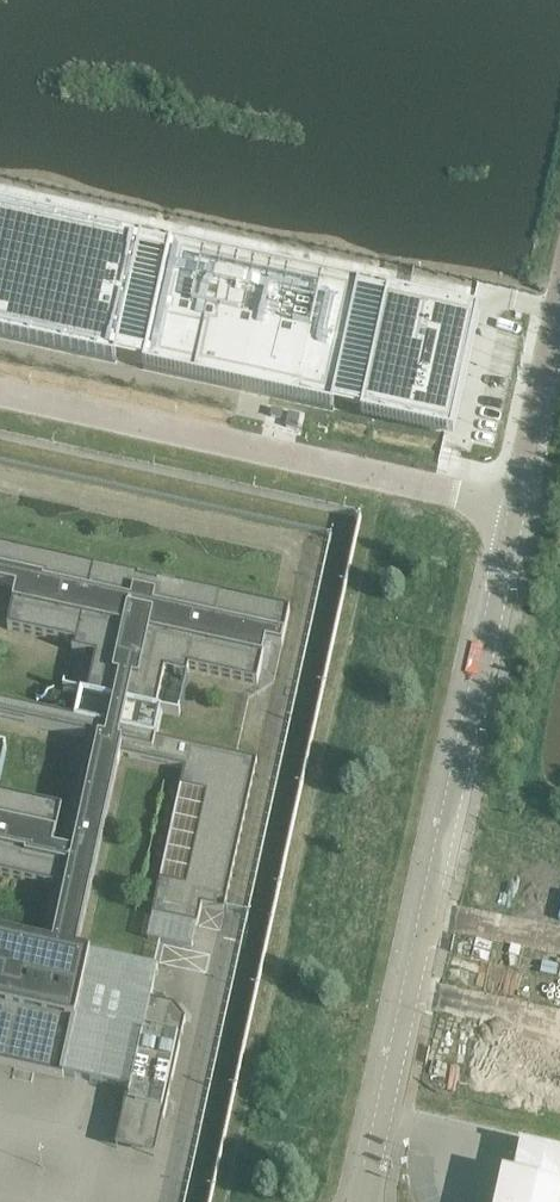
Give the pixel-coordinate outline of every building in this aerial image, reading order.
[(435,430),(461,310),(0,209),(0,335),(435,430)] [(63,1078),(64,1075),(91,954),(91,953),(78,950),(121,755),(185,769),(152,915),(198,925),(202,905),(224,910),(258,760),(236,756),(157,738),(163,712),(156,710),(165,672),(187,677),(189,669),(257,684),(266,644),(282,648),(290,611),(157,581),(156,584),(139,581),(140,578),(0,547),(0,585),(17,589),(8,629),(76,644),(75,651),(73,650),(64,691),(80,694),(74,720),(0,704),(0,719),(88,738),(63,851),(54,849),(62,809),(0,795),(0,876),(55,888),(43,943),(0,933),(0,1064),(63,1078)] [(198,925),(152,915),(147,939),(161,942),(192,949),(195,937),(198,925)] [(91,954),(64,1075),(83,1079),(109,1085),(128,1089),(148,1000),(151,1001),(156,980),(158,969),(155,968),(91,954)] [(516,1064),(534,1056),(503,991),(486,1000),(516,1064)] [(454,1000),(473,1061),(491,1056),(472,995),(454,1000)] [(151,1001),(148,1000),(128,1089),(123,1111),(164,1120),(186,1021),(174,1007),(151,1001)] [(496,1201),(559,1201),(559,1152),(529,1145),(519,1143),(518,1148),(520,1148),(517,1162),(514,1176),(513,1176),(503,1174),(496,1201)]
